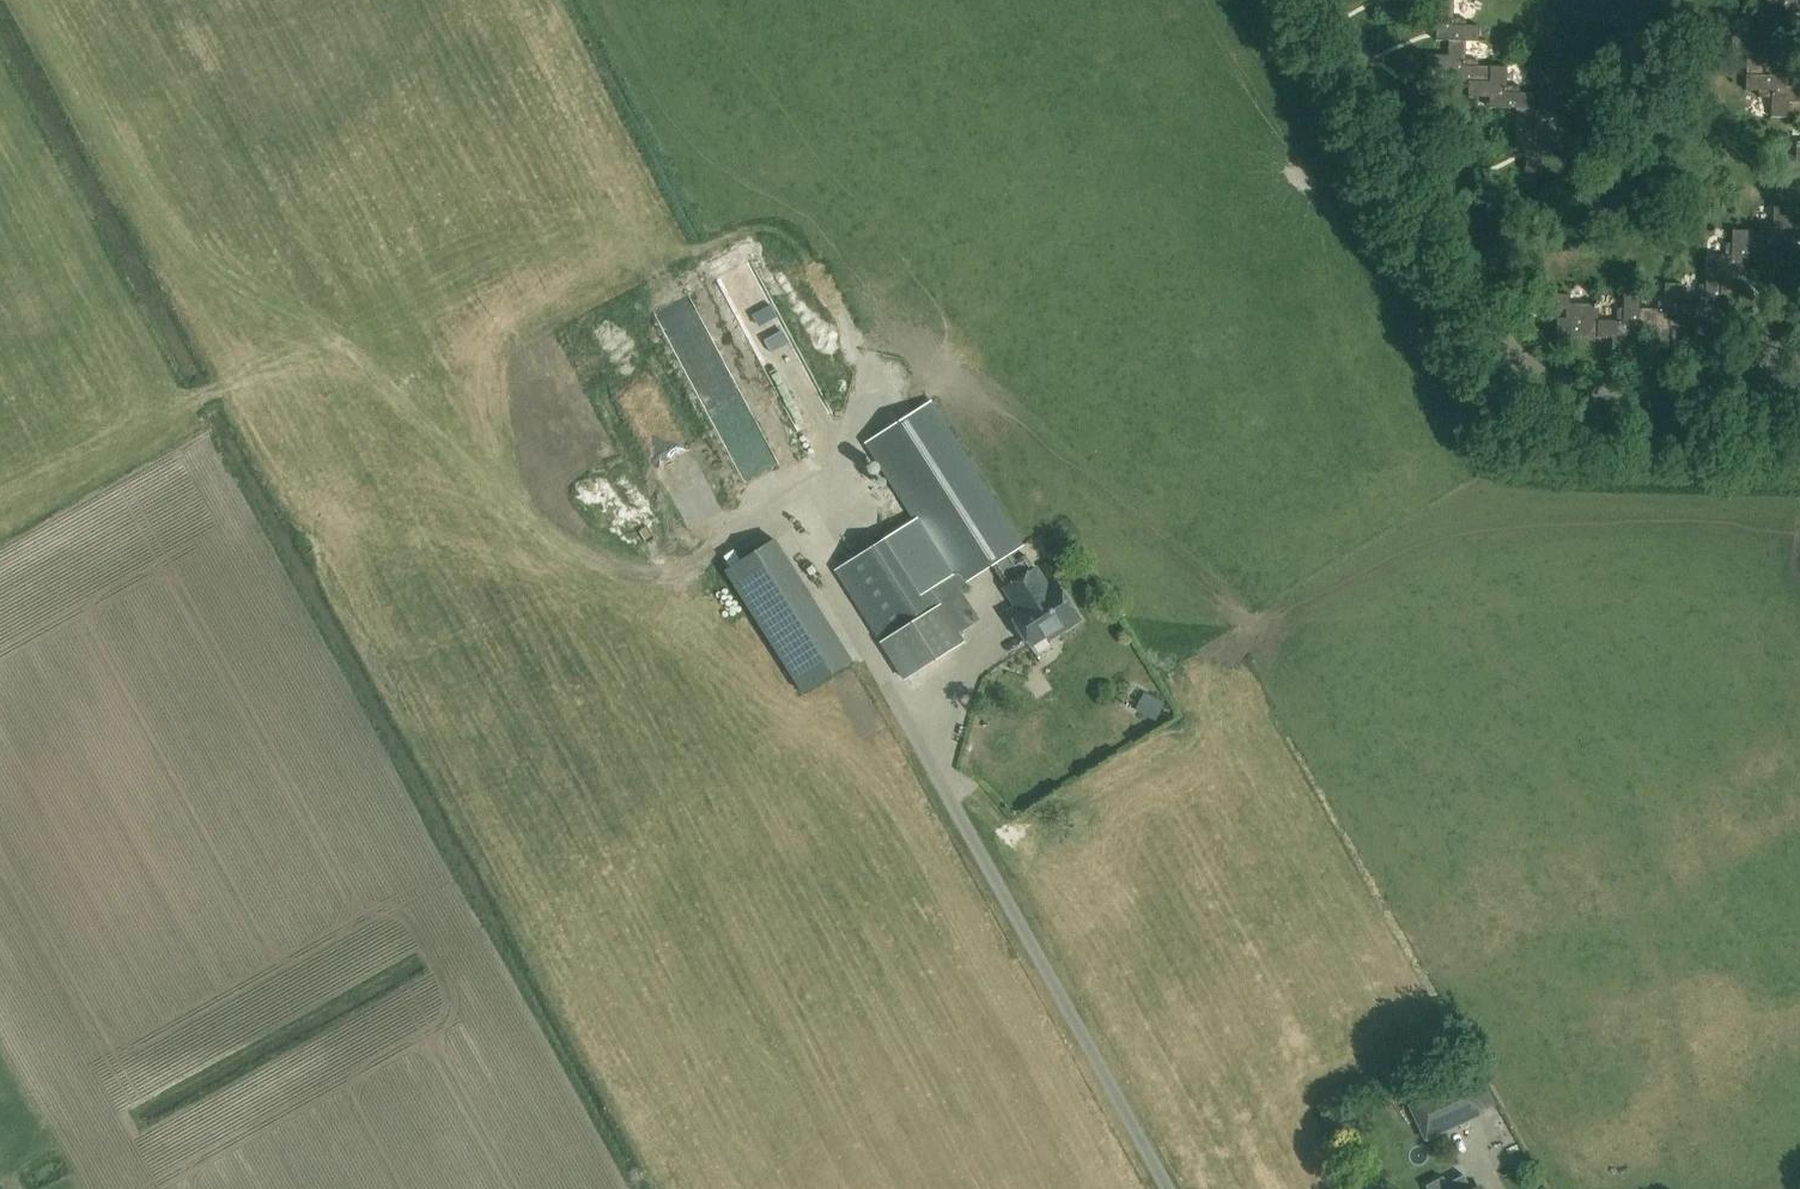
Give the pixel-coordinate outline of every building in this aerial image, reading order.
[(1424,0),(1437,0),(1436,14),(1415,14),(1415,30),(1436,31),(1436,41),(1449,41),(1448,55),(1427,55),(1427,71),(1448,72),(1448,82),(1468,82),(1468,97),(1489,98),(1489,108),(1516,109),(1515,151),(1525,151),(1525,172),(1541,173),(1542,151),(1557,152),(1557,134),(1538,134),(1538,123),(1532,123),(1533,93),(1518,93),(1518,86),(1507,86),(1507,67),(1477,66),(1477,60),(1466,60),(1466,42),(1479,42),(1479,26),(1465,25),(1465,19),(1454,19),(1454,1),(1467,1),(1467,0),(1424,0)] [(1759,26),(1753,26),(1752,37),(1733,37),(1732,54),(1748,54),(1746,91),(1761,91),(1760,98),(1772,98),(1771,117),(1799,118),(1799,87),(1789,86),(1790,76),(1763,75),(1764,55),(1774,55),(1775,35),(1790,35),(1791,14),(1799,14),(1799,0),(1760,0),(1759,26)] [(1796,142),(1795,171),(1786,171),(1786,187),(1799,187),(1799,142),(1796,142)] [(1774,206),(1774,225),(1762,225),(1762,231),(1733,230),(1732,245),(1726,244),(1725,256),(1706,255),(1705,286),(1699,286),(1699,297),(1681,297),(1681,284),(1665,283),(1665,298),(1658,297),(1658,309),(1640,308),(1640,296),(1624,295),(1624,309),(1617,309),(1617,321),(1599,320),(1599,304),(1570,303),(1570,295),(1554,294),(1553,309),(1567,309),(1566,318),(1557,317),(1556,336),(1612,338),(1612,359),(1628,360),(1629,338),(1639,339),(1639,326),(1653,326),(1653,348),(1669,348),(1670,326),(1680,327),(1680,314),(1694,314),(1694,336),(1710,336),(1711,315),(1721,315),(1722,294),(1737,295),(1737,273),(1748,274),(1748,247),(1790,248),(1790,238),(1799,238),(1799,222),(1791,222),(1792,207),(1774,206)] [(749,346),(724,348),(725,369),(750,368),(749,346)] [(667,371),(679,389),(701,375),(688,356),(667,371)] [(1022,547),(931,401),(866,442),(951,576),(931,588),(894,530),(837,568),(903,679),(963,643),(940,605),(961,592),(958,587),(992,566),(1006,588),(1004,589),(1016,608),(1008,613),(1029,646),(1058,628),(1061,632),(1079,620),(1056,583),(1047,588),(1035,569),(1034,570),(1025,556),(1016,562),(1011,554),(1022,547)] [(708,424),(710,437),(733,433),(731,420),(708,424)] [(1044,538),(1032,545),(1043,564),(1055,557),(1044,538)] [(853,661),(776,539),(724,571),(801,693),(853,661)] [(1139,707),(1152,725),(1162,718),(1149,700),(1139,707)] [(1479,1104),(1465,1073),(1406,1100),(1421,1132),(1479,1104)] [(1443,1183),(1446,1188),(1471,1188),(1464,1173),(1443,1183)]
